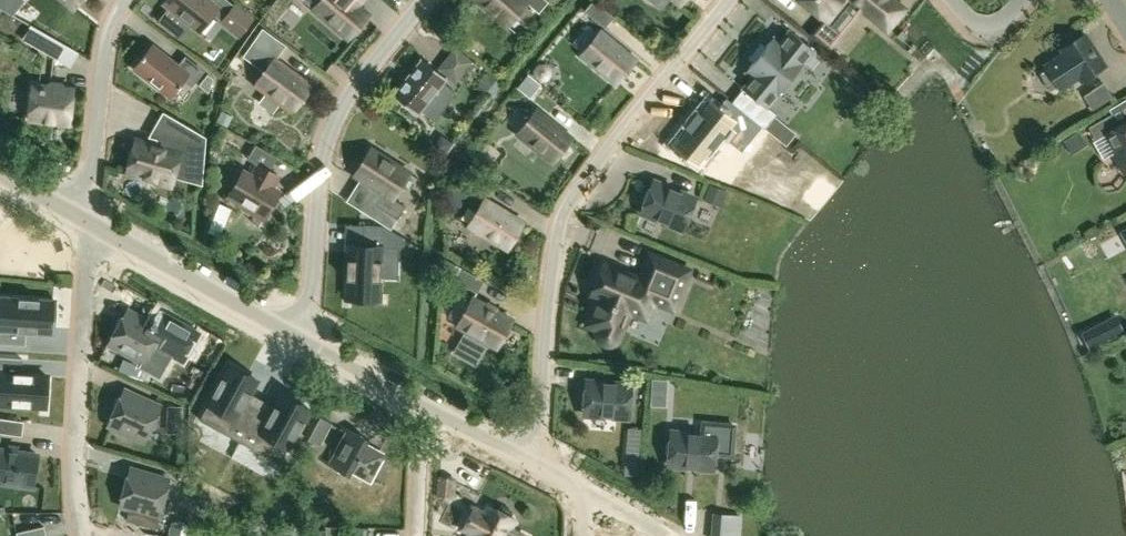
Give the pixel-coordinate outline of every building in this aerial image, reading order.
[(23,1),(22,0),(0,0),(0,8),(12,15),(23,1)] [(164,3),(169,6),(191,24),(200,31),(213,15),(222,22),(240,35),(252,19),(235,5),(228,0),(166,0),(164,3)] [(314,9),(348,38),(368,14),(360,8),(367,0),(321,0),(314,9)] [(506,26),(526,2),(538,13),(548,2),(546,0),(476,0),(506,26)] [(593,0),(583,12),(604,28),(613,17),(593,0)] [(662,10),(669,0),(649,0),(662,10)] [(842,0),(801,0),(825,20),(842,0)] [(886,29),(903,9),(893,0),(850,0),(886,29)] [(779,42),(773,37),(759,54),(790,79),(814,50),(789,30),(779,42)] [(601,31),(581,55),(615,83),(635,59),(601,31)] [(1067,54),(1046,68),(1046,69),(1052,78),(1057,86),(1058,87),(1062,85),(1064,87),(1074,81),(1072,78),(1080,73),(1083,79),(1097,70),(1105,65),(1098,54),(1094,50),(1091,45),(1084,34),(1067,46),(1063,48),(1067,54)] [(54,39),(47,52),(69,66),(77,53),(54,39)] [(189,73),(178,65),(153,45),(134,69),(170,97),(185,78),(189,73)] [(458,82),(473,59),(453,45),(437,67),(458,82)] [(188,52),(178,65),(189,73),(185,78),(195,86),(208,69),(188,52)] [(742,89),(767,109),(790,79),(759,54),(745,72),(751,77),(742,89)] [(292,111),(310,85),(274,59),(256,84),(292,111)] [(456,94),(442,82),(446,78),(423,59),(393,94),(416,114),(420,109),(433,121),(456,94)] [(539,66),(535,70),(536,75),(540,78),(545,78),(548,74),(548,69),(544,65),(539,66)] [(487,72),(477,84),(486,92),(487,91),(496,80),(487,72)] [(527,73),(516,87),(530,98),(540,84),(527,73)] [(208,74),(199,85),(208,92),(213,79),(208,74)] [(1104,83),(1083,96),(1092,110),(1112,96),(1104,83)] [(30,108),(29,118),(69,123),(73,90),(33,85),(30,108)] [(709,102),(687,129),(675,144),(699,163),(722,135),(741,151),(761,126),(726,98),(717,109),(709,102)] [(215,121),(227,127),(233,116),(221,110),(215,121)] [(571,138),(537,110),(517,134),(552,162),(571,138)] [(166,111),(153,135),(167,141),(165,149),(178,154),(173,174),(198,181),(202,133),(166,111)] [(1088,127),(1096,140),(1093,142),(1102,158),(1116,150),(1117,151),(1125,167),(1125,122),(1119,126),(1111,114),(1088,127)] [(1077,130),(1062,140),(1071,153),(1086,143),(1077,130)] [(165,149),(136,142),(134,149),(130,151),(127,160),(129,165),(127,172),(170,184),(173,174),(178,154),(165,149)] [(273,189),(281,175),(270,170),(277,157),(255,145),(248,158),(258,164),(251,176),(243,171),(229,195),(265,216),(279,192),(273,189)] [(409,172),(371,149),(355,175),(383,193),(375,205),(397,219),(406,207),(393,198),(409,172)] [(694,199),(653,182),(651,189),(646,191),(642,200),(644,205),(642,211),(683,228),(694,199)] [(710,186),(704,199),(721,206),(726,192),(710,186)] [(485,199),(469,226),(507,249),(523,222),(485,199)] [(220,235),(231,207),(219,202),(209,231),(220,235)] [(348,271),(347,298),(378,299),(378,277),(379,247),(398,247),(402,247),(402,238),(391,230),(384,226),(363,225),(363,246),(349,246),(348,271)] [(604,264),(595,286),(591,294),(591,296),(592,296),(598,299),(587,325),(597,329),(596,333),(597,338),(600,341),(604,344),(608,345),(612,344),(616,342),(619,338),(629,312),(636,314),(646,319),(653,301),(671,308),(673,309),(674,305),(689,270),(649,254),(639,278),(604,264)] [(460,267),(453,280),(477,293),(484,280),(460,267)] [(25,331),(51,332),(52,301),(0,298),(0,344),(25,345),(25,331)] [(483,340),(496,347),(511,320),(473,298),(457,326),(470,333),(468,337),(465,335),(456,352),(475,363),(484,346),(481,344),(483,340)] [(109,341),(144,361),(161,331),(126,312),(123,317),(119,318),(116,325),(117,329),(109,341)] [(1115,314),(1081,331),(1090,350),(1124,332),(1115,314)] [(171,339),(212,359),(220,342),(179,322),(171,339)] [(47,399),(49,368),(29,366),(15,366),(16,351),(0,350),(0,396),(47,399)] [(230,365),(200,419),(240,441),(259,407),(246,400),(256,382),(257,380),(230,365)] [(652,379),(650,405),(664,406),(665,380),(652,379)] [(631,385),(586,382),(586,389),(582,392),(581,402),(585,406),(584,413),(628,416),(631,385)] [(146,439),(160,408),(123,392),(109,423),(146,439)] [(259,407),(240,441),(280,463),(310,409),(283,394),(282,396),(272,414),(259,407)] [(166,406),(166,419),(181,420),(181,406),(166,406)] [(320,415),(308,438),(320,444),(331,421),(320,415)] [(321,446),(333,451),(343,426),(331,421),(321,446)] [(667,443),(666,453),(669,457),(669,464),(713,468),(714,453),(731,454),(733,426),(703,424),(702,436),(671,433),(671,440),(667,443)] [(627,427),(623,473),(637,474),(641,428),(627,427)] [(350,429),(330,466),(349,476),(352,470),(369,479),(382,455),(365,446),(368,440),(350,429)] [(0,449),(0,481),(34,486),(39,455),(0,449)] [(129,471),(120,503),(130,506),(126,520),(155,528),(159,514),(168,482),(129,471)] [(510,526),(514,518),(510,516),(508,511),(499,506),(494,508),(489,505),(482,520),(470,514),(463,527),(475,533),(474,535),(505,535),(510,526)] [(169,535),(191,535),(192,529),(192,525),(190,524),(174,521),(171,521),(169,535)] [(44,526),(16,533),(17,535),(46,535),(44,526)] [(368,528),(338,527),(338,535),(368,535),(368,528)]
